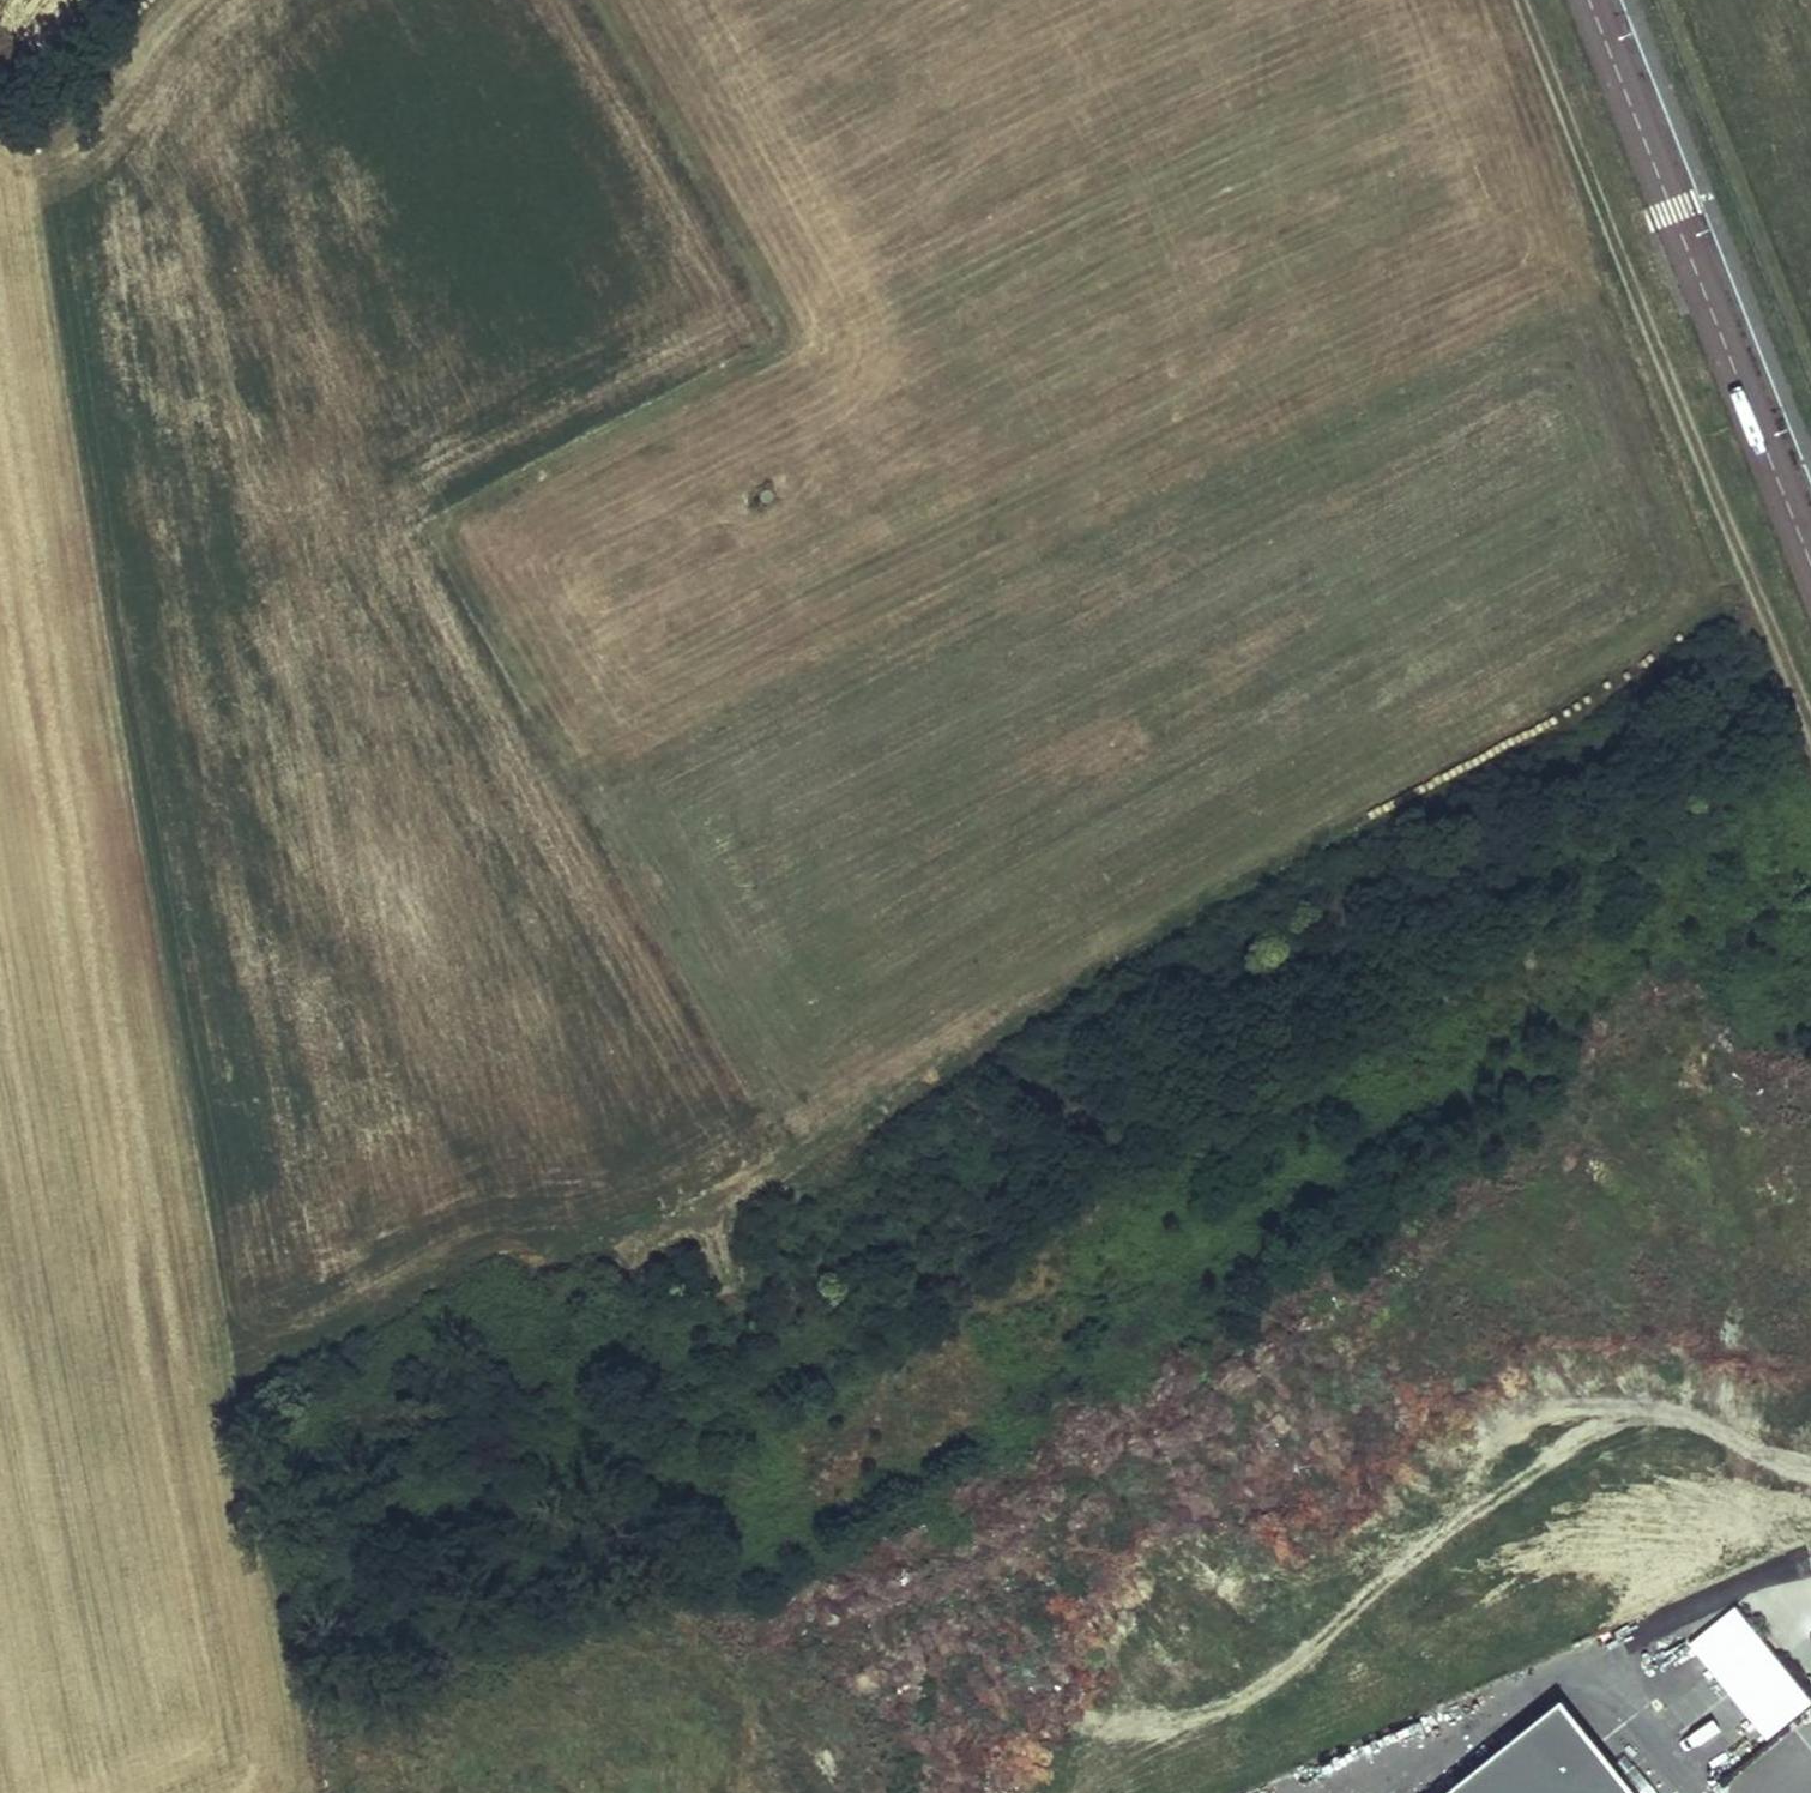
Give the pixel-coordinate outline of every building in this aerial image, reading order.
[(1598,1745),(1564,1700),(1447,1792),(1637,1792),(1598,1745)]
